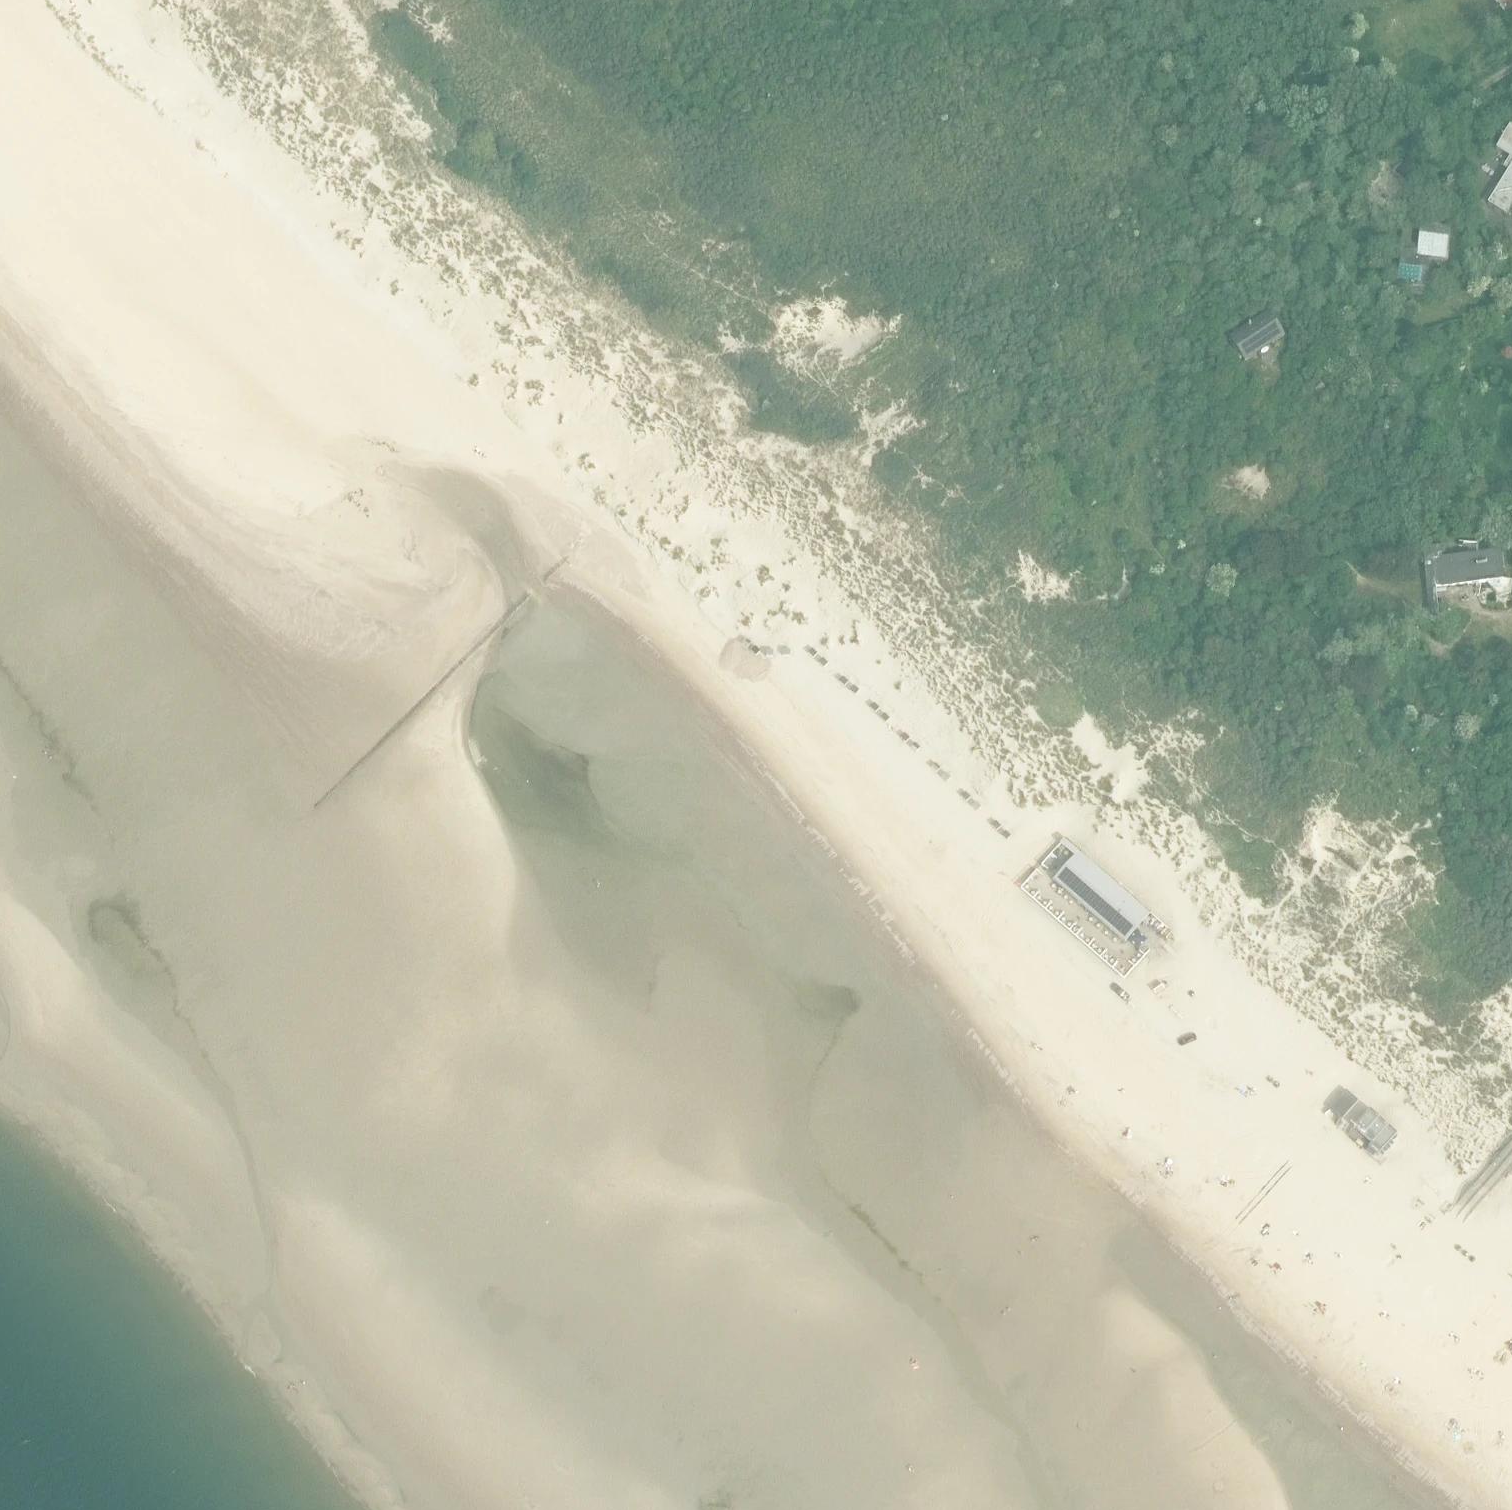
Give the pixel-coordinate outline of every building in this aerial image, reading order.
[(1503,10),(1511,2),(1511,0),(1494,0),(1503,10)] [(1505,214),(1511,203),(1511,128),(1509,126),(1495,149),(1509,157),(1503,167),(1507,170),(1487,202),(1505,214)] [(1428,260),(1445,261),(1448,229),(1403,225),(1397,285),(1425,288),(1428,260)] [(1229,338),(1245,361),(1284,335),(1268,312),(1229,338)] [(1500,553),(1442,559),(1441,553),(1445,553),(1444,545),(1423,547),(1428,608),(1424,608),(1421,616),(1433,622),(1435,618),(1438,618),(1435,588),(1503,581),(1500,553)] [(1075,857),(1073,859),(1054,881),(1124,944),(1151,914),(1065,838),(1060,844),(1075,857)] [(1369,1109),(1353,1127),(1353,1128),(1371,1143),(1368,1147),(1377,1155),(1397,1133),(1369,1109)]
